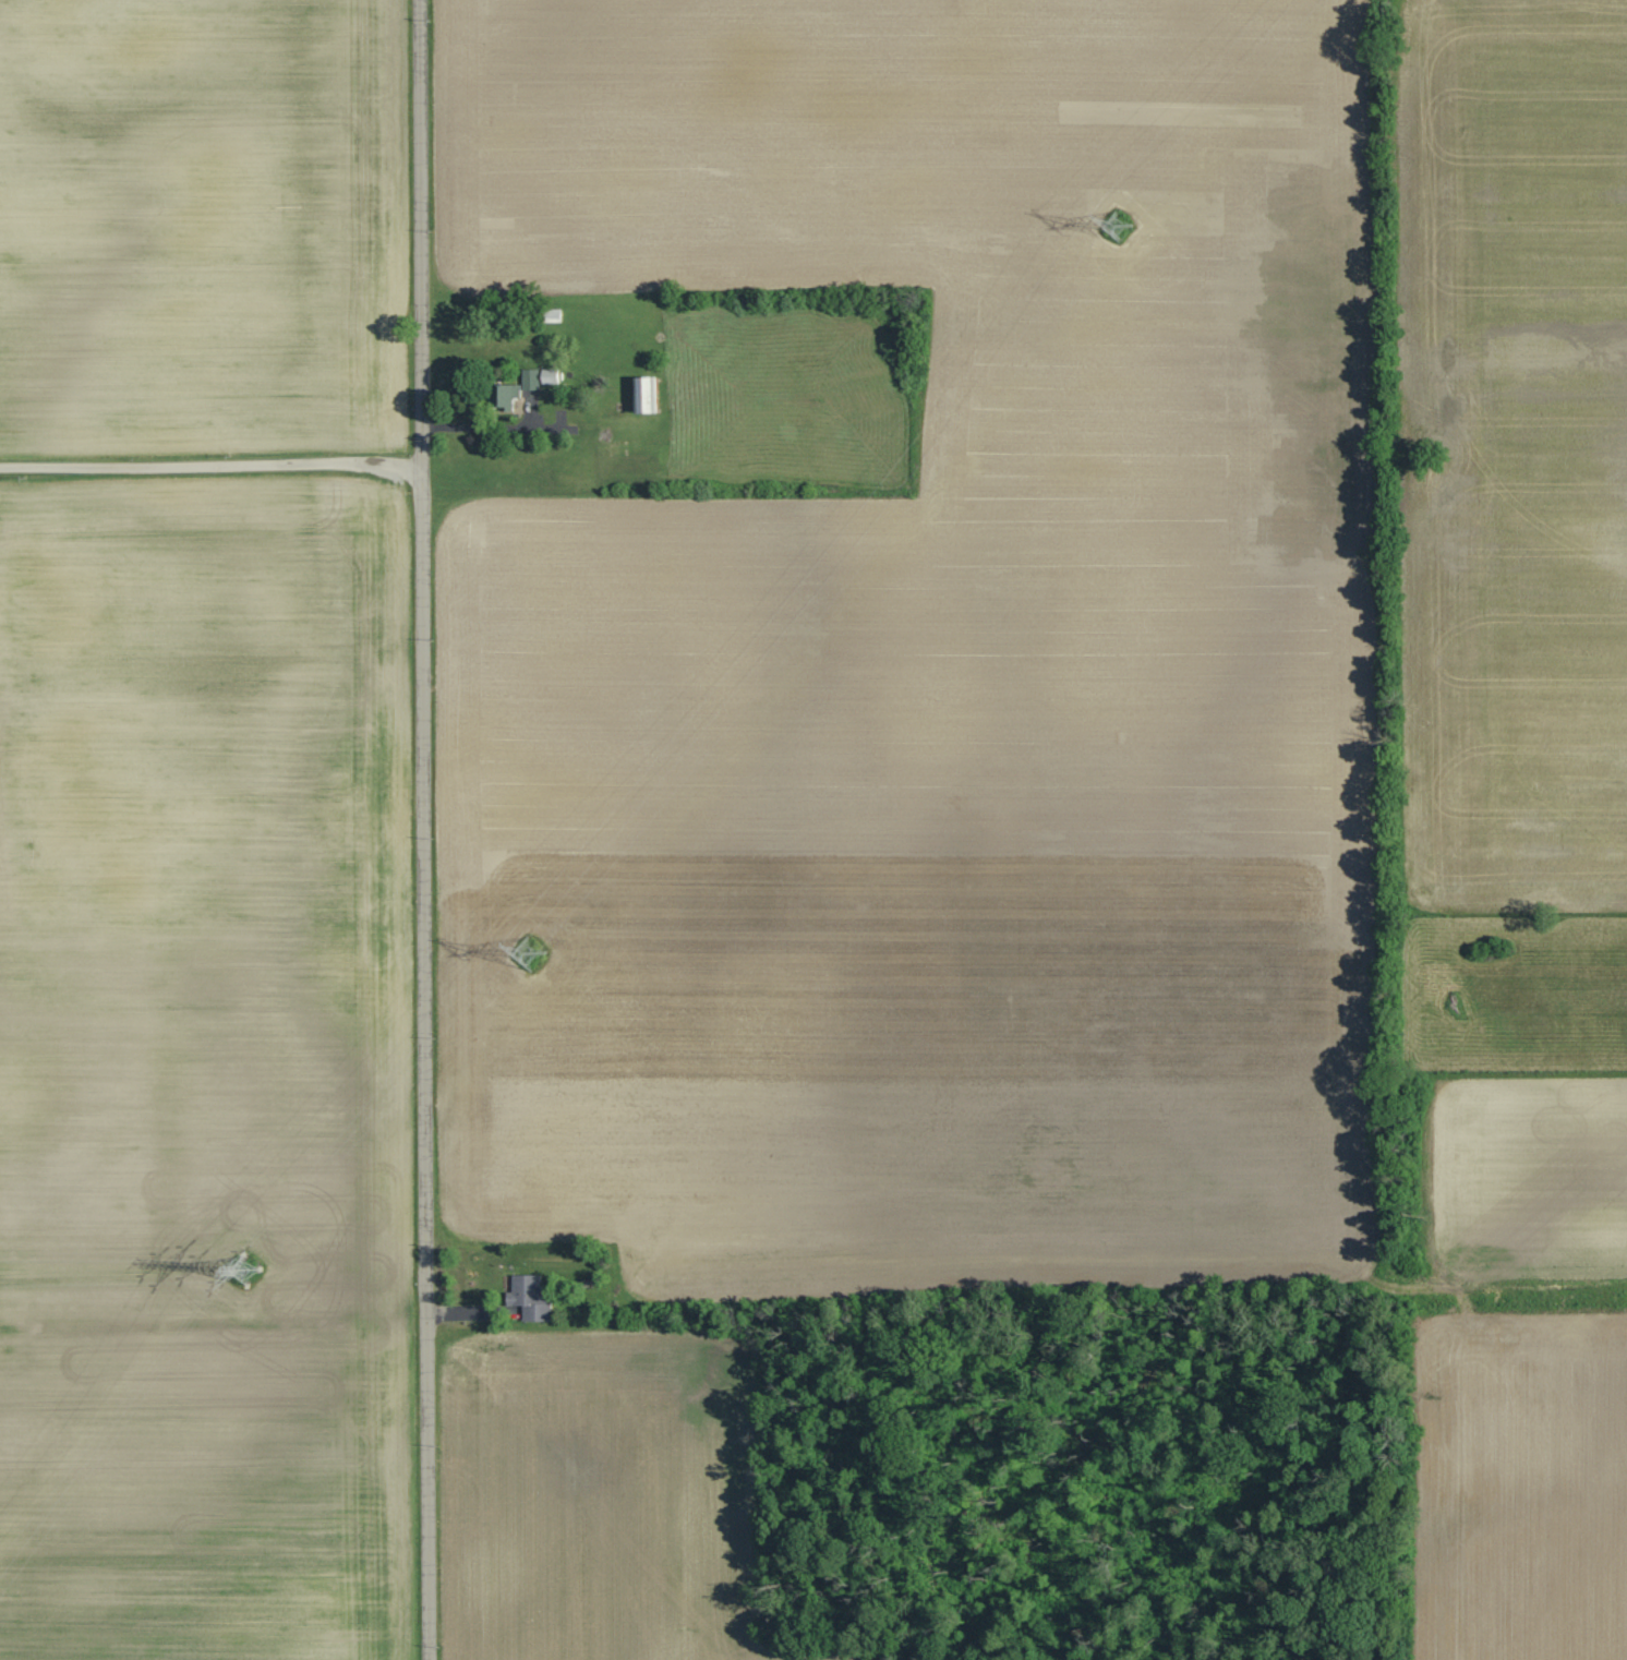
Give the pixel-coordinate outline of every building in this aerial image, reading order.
[(540,369),(524,369),(524,390),(540,390),(540,369)] [(659,412),(658,376),(635,377),(636,412),(659,412)] [(523,385),(495,384),(494,411),(515,411),(515,398),(522,398),(523,385)] [(542,1276),(511,1276),(511,1307),(524,1307),(523,1322),(552,1322),(552,1291),(541,1291),(542,1276)]
